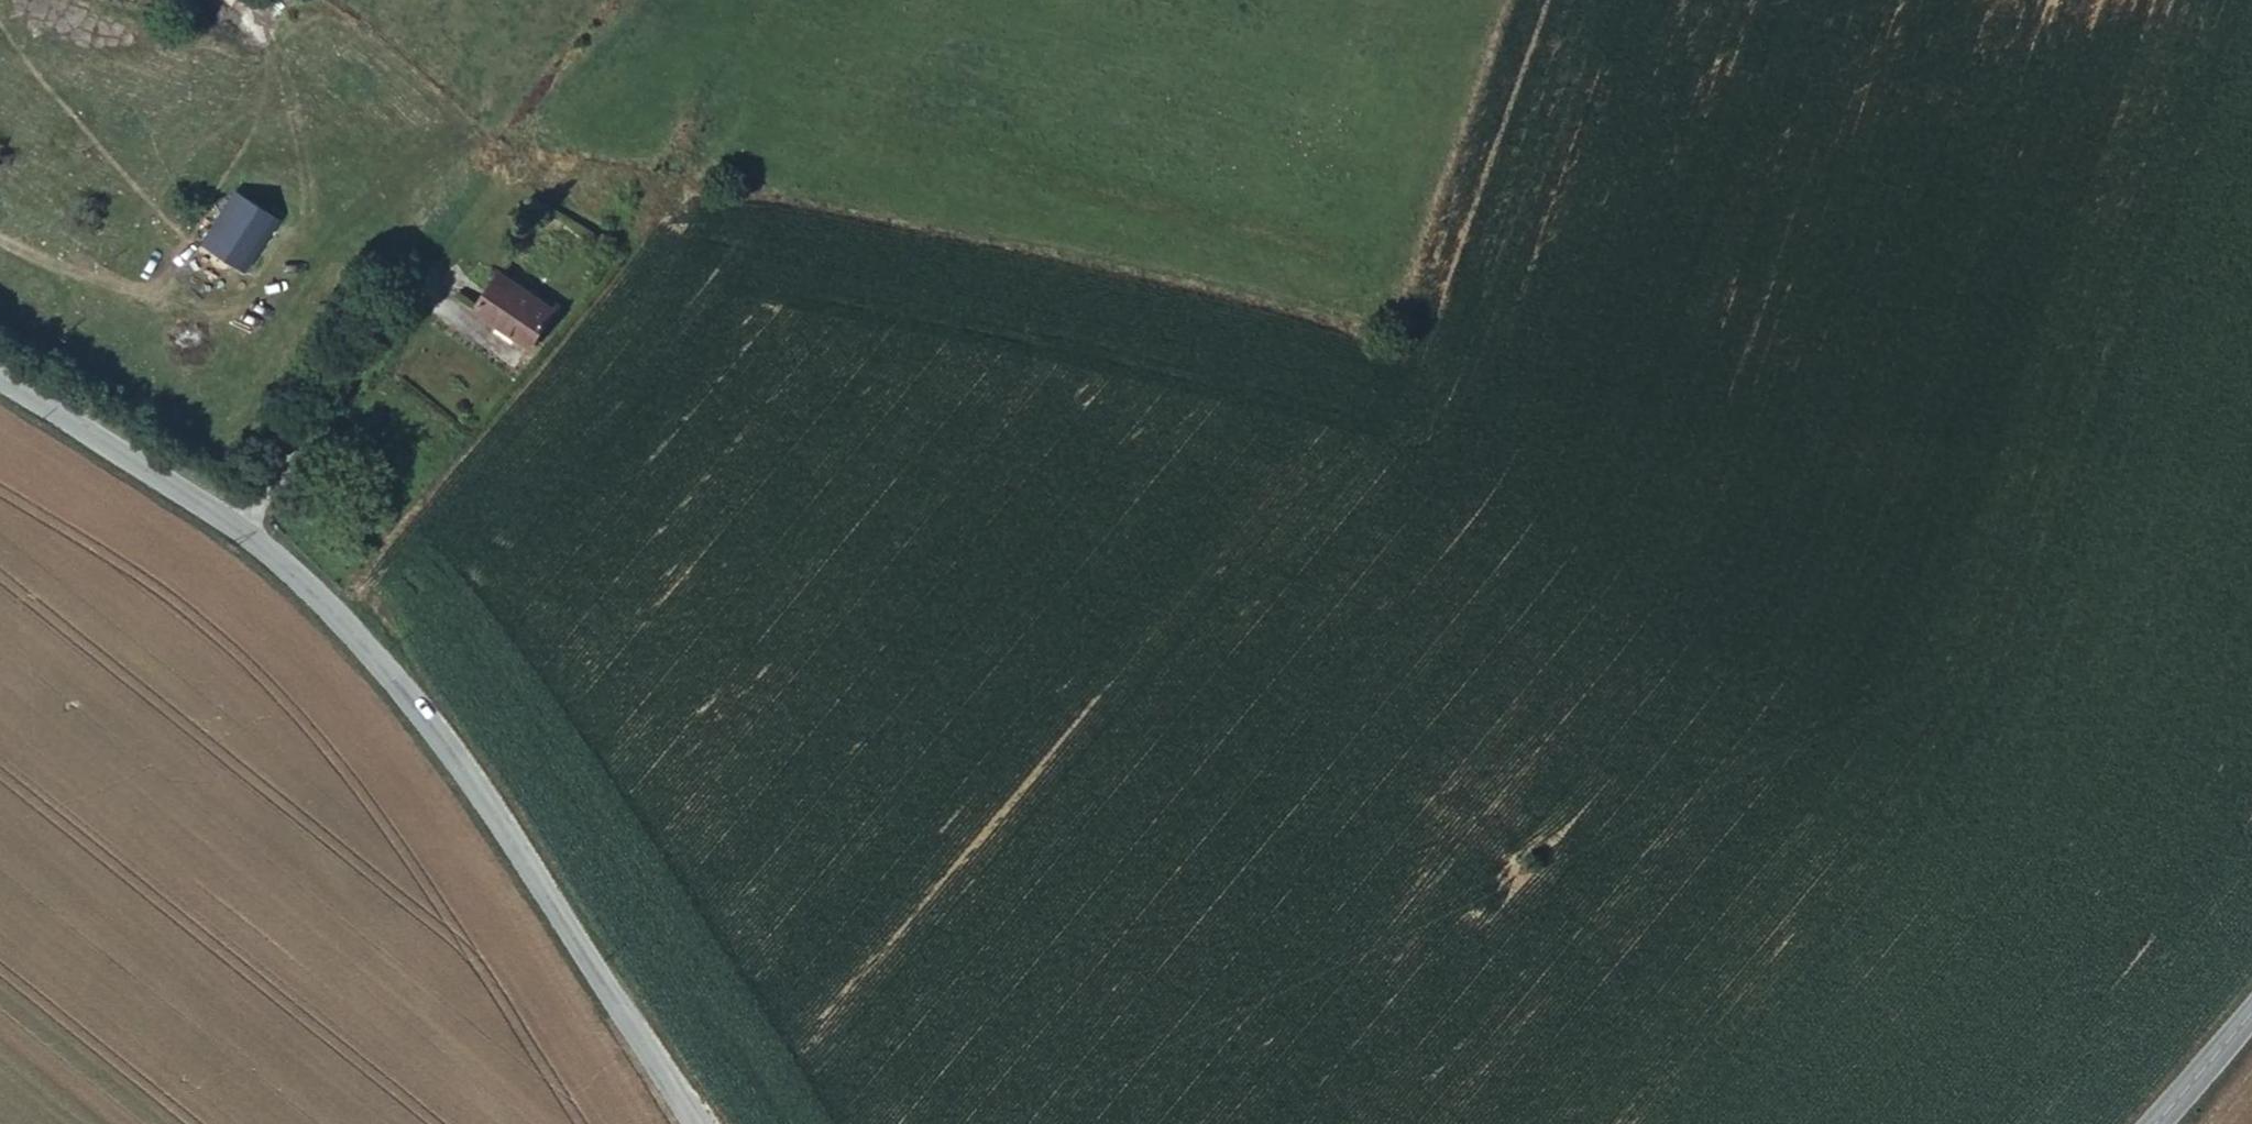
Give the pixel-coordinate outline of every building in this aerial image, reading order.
[(278,215),(232,187),(202,234),(247,262),(278,215)] [(473,306),(525,344),(552,308),(498,270),(473,306)]
